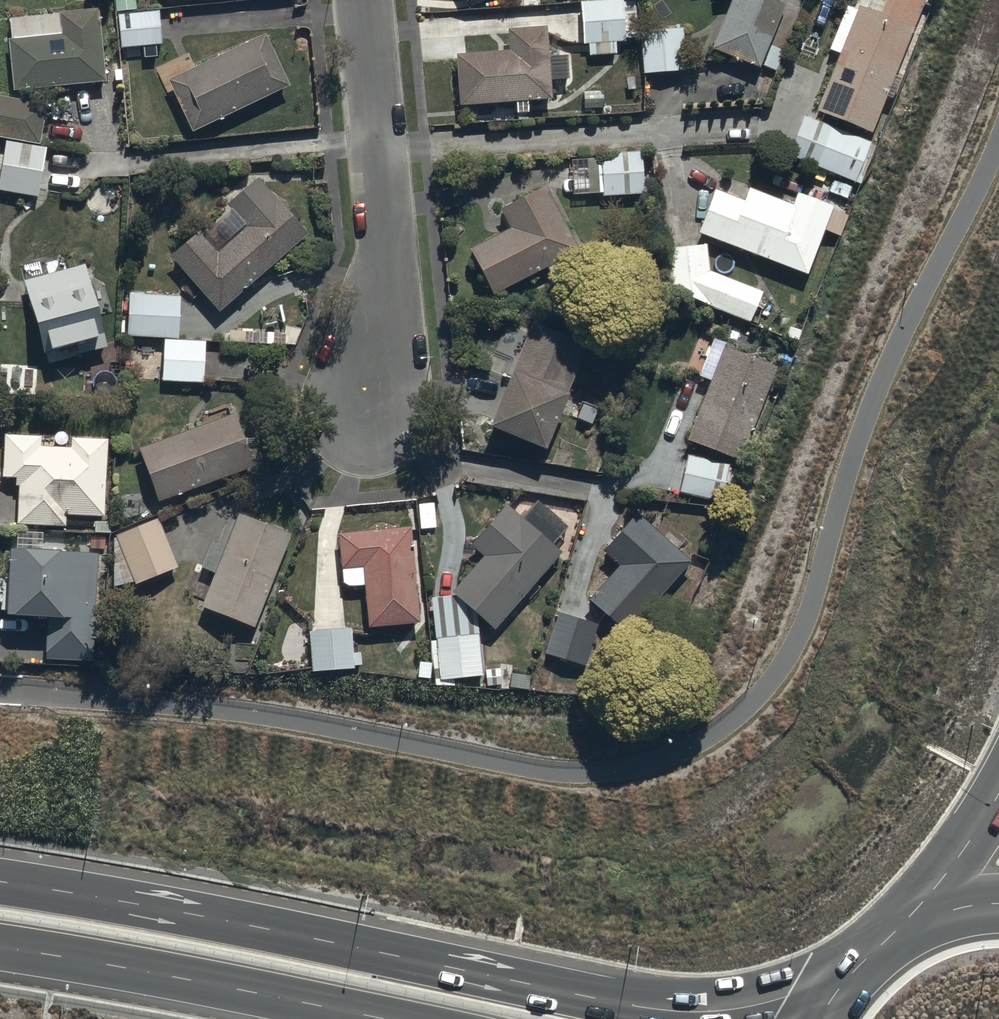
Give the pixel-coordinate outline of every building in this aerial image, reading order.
[(113,12),(135,12),(135,0),(113,0),(113,12)] [(465,11),(485,0),(460,0),(465,11)] [(758,73),(789,3),(789,0),(715,0),(715,4),(736,2),(713,54),(758,73)] [(865,12),(858,9),(857,12),(847,8),(829,53),(839,57),(815,116),(847,129),(846,131),(865,138),(866,134),(871,136),(886,99),(891,101),(900,79),(894,77),(924,0),(870,0),(865,12)] [(588,47),(588,58),(616,57),(615,44),(625,44),(625,41),(636,41),(635,3),(579,4),(580,47),(588,47)] [(5,23),(14,97),(109,86),(100,12),(5,23)] [(159,12),(116,15),(118,51),(161,48),(159,12)] [(457,53),(462,113),(556,105),(549,27),(510,30),(512,48),(457,53)] [(682,29),(638,32),(641,77),(685,74),(682,29)] [(170,82),(195,134),(293,88),(268,36),(170,82)] [(0,98),(0,140),(41,147),(47,107),(0,98)] [(875,147),(803,118),(787,157),(859,186),(875,147)] [(0,164),(0,192),(37,199),(45,150),(4,143),(0,164)] [(602,196),(602,198),(643,197),(641,154),(600,155),(600,161),(570,162),(571,198),(602,196)] [(697,241),(810,283),(834,218),(721,176),(697,241)] [(192,300),(200,293),(216,313),(307,237),(259,180),(226,208),(230,212),(200,237),(198,235),(170,258),(190,282),(182,288),(192,300)] [(470,251),(499,303),(581,258),(542,187),(502,210),(512,228),(470,251)] [(708,274),(706,247),(666,251),(669,292),(750,325),(761,294),(708,274)] [(23,279),(51,371),(114,352),(86,260),(23,279)] [(119,337),(177,340),(179,299),(122,296),(119,337)] [(489,435),(547,456),(587,346),(530,325),(489,435)] [(161,382),(202,384),(204,343),(163,342),(161,382)] [(688,447),(741,468),(777,372),(724,352),(688,447)] [(138,455),(157,506),(258,470),(239,418),(138,455)] [(16,520),(102,524),(106,441),(5,436),(3,483),(18,484),(16,520)] [(738,469),(687,456),(676,499),(721,510),(727,487),(733,488),(738,469)] [(202,617),(254,637),(297,525),(244,505),(202,617)] [(455,599),(490,632),(560,558),(509,510),(473,547),(490,563),(455,599)] [(586,608),(621,640),(691,566),(640,518),(604,555),(621,571),(586,608)] [(116,546),(112,546),(109,586),(134,588),(177,569),(156,520),(112,538),(116,546)] [(372,634),(422,630),(413,530),(339,536),(344,587),(367,585),(372,634)] [(98,557),(9,552),(5,621),(48,623),(45,662),(91,665),(92,641),(103,642),(104,617),(94,617),(98,557)] [(598,628),(556,614),(542,656),(584,670),(598,628)] [(351,631),(308,633),(310,676),(353,674),(353,669),(361,668),(360,655),(352,655),(351,631)]
